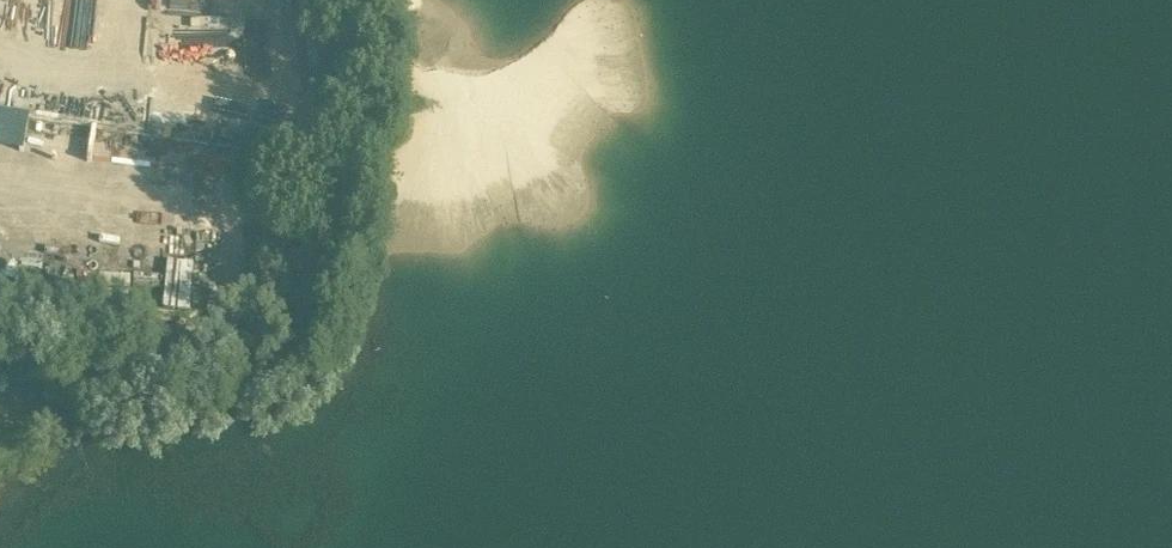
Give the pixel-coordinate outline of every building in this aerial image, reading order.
[(27,147),(32,108),(0,103),(0,144),(27,147)] [(193,307),(194,258),(166,258),(164,306),(193,307)]
